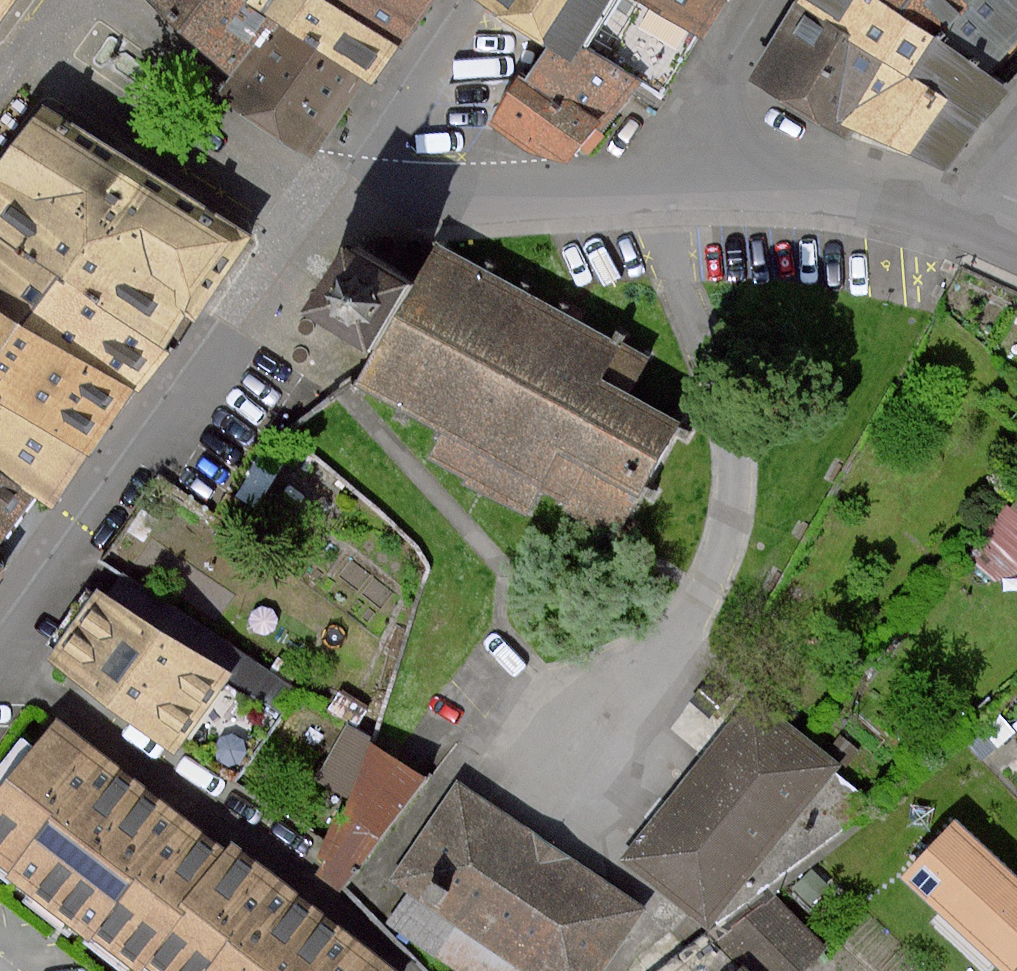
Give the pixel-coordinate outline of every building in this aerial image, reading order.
[(244,61),(274,17),(266,12),(248,0),(154,0),(244,61)] [(266,12),(274,17),(360,76),(367,81),(379,64),(393,43),(330,0),(248,0),(266,12)] [(393,43),(409,20),(423,0),(330,0),(393,43)] [(544,40),(551,44),(570,56),(578,44),(634,79),(658,93),(690,42),(695,34),(640,0),(479,0),(544,40)] [(695,34),(716,0),(640,0),(695,34)] [(857,125),(853,123),(894,57),(857,28),(804,0),(801,0),(755,78),(853,139),(857,125)] [(988,123),(1016,100),(1016,82),(1003,72),(901,0),(804,0),(857,28),(894,57),(952,89),(988,123)] [(1003,72),(1016,55),(1016,0),(901,0),(1003,72)] [(570,56),(551,44),(527,84),(560,104),(564,98),(600,120),(625,90),(634,79),(578,44),(570,56)] [(857,125),(958,168),(988,123),(952,89),(894,57),(853,123),(857,125)] [(565,163),(580,145),(600,120),(564,98),(560,104),(527,84),(520,80),(493,125),(541,154),(565,163)] [(154,345),(179,311),(191,319),(244,244),(45,105),(36,117),(6,160),(0,169),(0,237),(154,345)] [(154,345),(0,237),(0,310),(120,394),(137,370),(154,345)] [(460,263),(434,249),(410,291),(344,254),(311,313),(377,349),(360,378),(452,429),(434,460),(531,514),(549,482),(617,520),(672,424),(596,382),(614,349),(518,296),(460,263)] [(120,394),(0,310),(0,402),(77,456),(120,394)] [(77,456),(0,402),(0,474),(30,495),(43,504),(77,456)] [(13,519),(30,495),(0,474),(0,537),(13,519)] [(969,556),(997,581),(1016,574),(1016,501),(969,556)] [(217,675),(96,596),(51,664),(172,743),(217,675)] [(754,702),(628,856),(711,924),(837,769),(754,702)] [(56,723),(0,795),(0,863),(11,871),(51,817),(68,829),(115,767),(56,723)] [(431,778),(348,726),(318,779),(350,798),(345,818),(337,817),(314,875),(344,891),(431,778)] [(51,817),(11,871),(94,934),(183,817),(115,767),(68,829),(51,817)] [(528,970),(600,970),(642,908),(459,785),(393,881),(411,892),(528,970)] [(183,817),(94,934),(139,968),(144,961),(181,912),(226,851),(183,817)] [(953,827),(906,878),(1008,970),(1016,961),(1016,886),(953,827)] [(144,961),(157,970),(210,970),(282,881),(232,842),(226,851),(179,910),(181,912),(144,961)] [(210,970),(336,970),(358,943),(282,881),(210,970)] [(411,892),(388,923),(459,970),(528,970),(411,892)] [(782,898),(725,934),(761,970),(804,970),(826,950),(782,898)] [(683,970),(754,970),(721,935),(683,970)] [(336,970),(392,970),(358,943),(336,970)]
